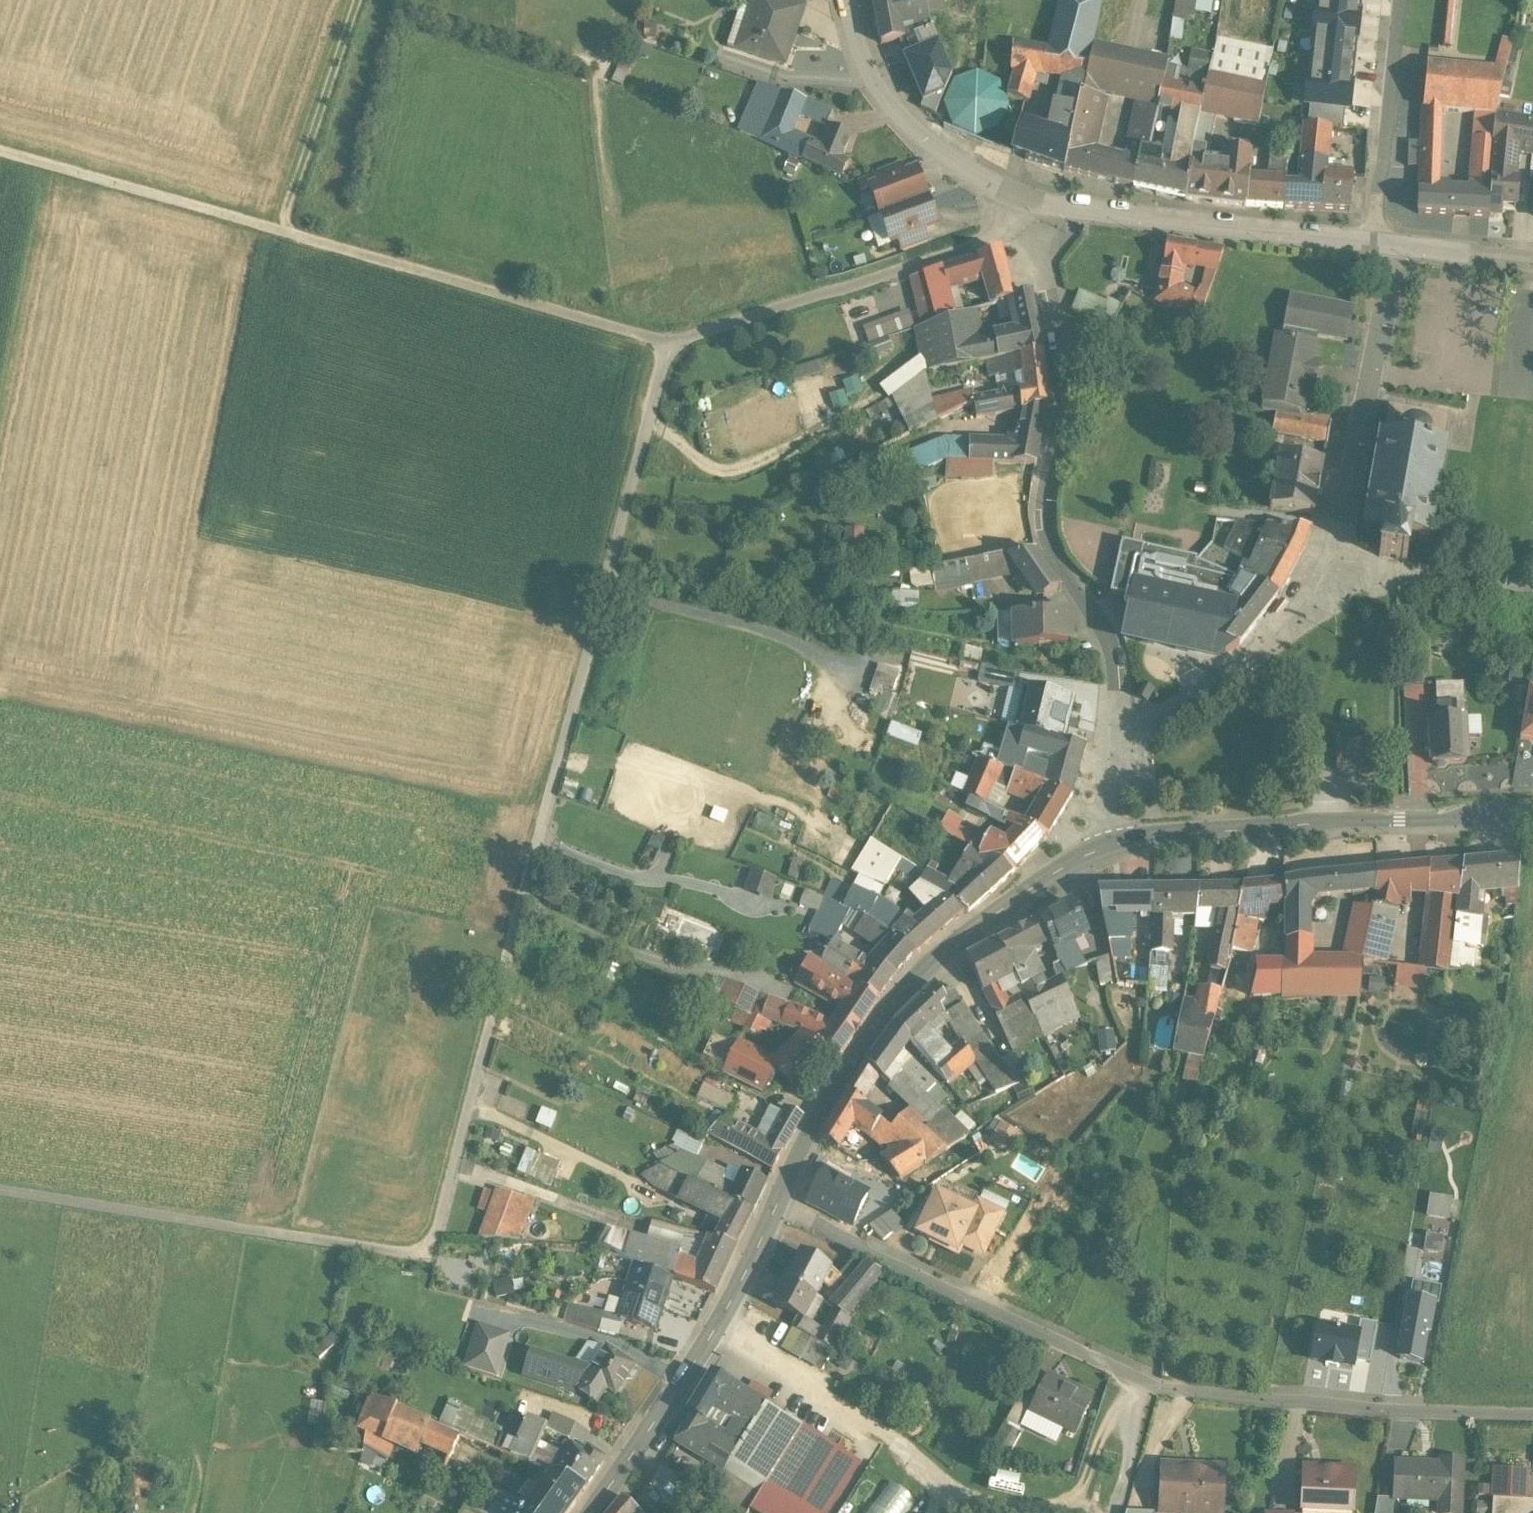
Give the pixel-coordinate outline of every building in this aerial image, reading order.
[(779,0),(750,0),(747,11),(753,13),(740,51),(782,66),(802,8),(779,0)] [(879,40),(901,37),(903,43),(911,48),(921,45),(922,48),(937,42),(929,18),(926,0),(872,0),(879,40)] [(1050,49),(1051,49),(1090,55),(1098,17),(1101,0),(1061,0),(1050,49)] [(1188,20),(1191,0),(1175,0),(1173,18),(1188,20)] [(1317,10),(1357,14),(1359,0),(1319,0),(1317,10)] [(1442,47),(1450,47),(1455,0),(1447,0),(1442,47)] [(1313,35),(1315,35),(1355,39),(1357,39),(1359,14),(1357,14),(1317,10),(1316,10),(1313,35)] [(1315,35),(1313,57),(1353,61),(1355,39),(1315,35)] [(1509,68),(1515,39),(1502,36),(1495,64),(1509,68)] [(1266,48),(1218,38),(1209,76),(1229,80),(1259,86),(1266,48)] [(922,48),(906,56),(923,99),(922,105),(935,111),(952,73),(937,42),(922,48)] [(1015,44),(1013,70),(1011,77),(1006,94),(1024,100),(1025,102),(1033,71),(1047,73),(1062,75),(1057,102),(1077,108),(1081,93),(1090,55),(1051,49),(1050,49),(1036,47),(1015,44)] [(1123,51),(1093,45),(1081,93),(1097,97),(1098,90),(1114,94),(1123,51)] [(1168,59),(1123,51),(1114,94),(1137,99),(1158,103),(1163,83),(1168,59)] [(1313,57),(1310,79),(1350,83),(1353,61),(1313,57)] [(1505,72),(1426,65),(1423,107),(1444,109),(1478,112),(1495,114),(1505,72)] [(954,78),(944,100),(953,123),(974,134),(997,125),(1008,103),(1000,81),(977,70),(954,78)] [(1185,87),(1167,83),(1162,108),(1180,112),(1198,115),(1199,115),(1200,112),(1207,76),(1188,72),(1185,87)] [(1209,76),(1207,76),(1200,112),(1215,115),(1258,123),(1265,88),(1259,86),(1229,80),(1209,76)] [(1345,109),(1349,109),(1352,84),(1350,83),(1310,79),(1308,79),(1306,104),(1310,105),(1345,109)] [(762,140),(784,92),(760,82),(739,130),(762,140)] [(1167,83),(1163,83),(1158,103),(1157,107),(1162,108),(1167,83)] [(784,92),(762,140),(774,146),(781,130),(789,133),(797,115),(803,98),(784,92)] [(1081,93),(1077,108),(1069,148),(1068,149),(1064,169),(1097,176),(1102,156),(1089,152),(1100,98),(1097,97),(1081,93)] [(833,108),(803,98),(797,115),(825,124),(833,108)] [(1158,103),(1137,99),(1132,119),(1154,124),(1157,107),(1158,103)] [(1057,102),(1056,102),(1047,135),(1018,126),(1011,151),(1025,156),(1024,158),(1041,163),(1041,161),(1064,169),(1068,149),(1069,148),(1077,108),(1057,102)] [(1345,109),(1310,105),(1308,122),(1343,126),(1345,109)] [(1444,109),(1423,107),(1420,135),(1421,136),(1439,137),(1444,133),(1444,109)] [(1180,112),(1171,159),(1160,156),(1159,166),(1147,164),(1150,148),(1149,147),(1141,145),(1132,185),(1185,197),(1188,173),(1187,173),(1193,134),(1198,115),(1180,112)] [(1198,115),(1193,134),(1187,173),(1188,173),(1185,197),(1197,198),(1202,162),(1205,147),(1208,146),(1215,115),(1200,112),(1199,115),(1198,115)] [(1495,114),(1478,112),(1471,194),(1470,215),(1488,216),(1488,215),(1490,178),(1489,178),(1492,146),(1495,114)] [(1525,119),(1495,114),(1492,146),(1518,149),(1521,149),(1525,119)] [(1154,124),(1132,119),(1122,161),(1117,160),(1112,180),(1132,185),(1141,145),(1149,147),(1149,146),(1152,133),(1154,124)] [(1525,119),(1521,149),(1532,152),(1532,120),(1525,119)] [(789,133),(781,130),(774,146),(839,176),(846,158),(841,156),(850,132),(831,124),(821,147),(789,133)] [(1329,129),(1304,126),(1302,150),(1314,152),(1313,161),(1326,162),(1329,129)] [(1158,135),(1152,133),(1149,146),(1155,148),(1158,135)] [(1449,184),(1440,183),(1439,137),(1421,136),(1420,142),(1420,166),(1419,191),(1418,191),(1417,212),(1470,215),(1471,194),(1448,192),(1449,184)] [(1420,142),(1409,141),(1408,165),(1420,166),(1420,142)] [(1518,149),(1492,146),(1489,178),(1490,178),(1514,180),(1518,149)] [(1268,176),(1285,178),(1290,150),(1272,148),(1268,176)] [(1250,154),(1225,149),(1223,166),(1218,169),(1213,200),(1245,203),(1247,175),(1248,175),(1250,154)] [(1314,152),(1302,150),(1301,159),(1313,161),(1314,152)] [(1117,160),(1102,156),(1097,176),(1112,180),(1117,160)] [(1313,161),(1301,159),(1299,184),(1285,183),(1283,206),(1321,208),(1324,173),(1325,173),(1326,162),(1313,161)] [(899,161),(874,170),(878,181),(903,172),(899,161)] [(1223,166),(1202,162),(1197,198),(1213,200),(1218,169),(1223,166)] [(903,172),(878,181),(871,184),(881,212),(926,195),(916,167),(903,172)] [(1325,173),(1324,173),(1321,208),(1350,209),(1353,175),(1325,173)] [(1248,175),(1247,175),(1245,203),(1283,206),(1285,183),(1285,178),(1268,176),(1248,175)] [(1514,180),(1490,178),(1488,215),(1494,216),(1501,212),(1502,199),(1516,198),(1518,180),(1514,180)] [(926,195),(881,212),(891,240),(898,237),(923,227),(923,228),(936,223),(926,195)] [(1088,225),(1079,224),(1079,230),(1083,232),(1088,231),(1088,225)] [(923,227),(898,237),(902,248),(927,239),(923,228),(923,227)] [(1196,243),(1167,238),(1160,278),(1177,281),(1182,261),(1192,262),(1196,243)] [(1209,245),(1196,243),(1192,262),(1205,264),(1209,245)] [(1223,247),(1209,245),(1205,264),(1209,265),(1207,275),(1213,277),(1223,247)] [(1010,280),(1001,246),(977,253),(978,254),(977,254),(976,253),(951,261),(943,264),(948,284),(987,272),(991,286),(995,300),(1013,294),(1015,294),(1010,280)] [(943,264),(924,270),(937,319),(956,313),(956,312),(948,284),(943,264)] [(937,319),(924,270),(910,274),(922,323),(935,320),(937,319)] [(1177,281),(1160,278),(1156,299),(1173,307),(1181,287),(1177,281)] [(1209,287),(1202,284),(1198,295),(1206,298),(1209,287)] [(1079,287),(1073,303),(1109,324),(1121,301),(1109,294),(1107,298),(1079,287)] [(1198,295),(1181,287),(1173,307),(1198,319),(1206,298),(1198,295)] [(1015,294),(1013,294),(1017,313),(1036,309),(1031,289),(1015,294)] [(1353,308),(1291,296),(1285,327),(1286,327),(1285,334),(1278,333),(1263,408),(1277,411),(1277,410),(1297,414),(1299,407),(1303,408),(1308,379),(1316,380),(1320,362),(1312,361),(1317,333),(1347,339),(1353,308)] [(975,306),(956,312),(956,313),(937,319),(935,320),(943,365),(956,363),(968,361),(964,340),(982,336),(975,306)] [(1036,309),(1017,313),(1021,328),(993,333),(993,334),(998,355),(1012,352),(1022,350),(1022,351),(1042,347),(1044,347),(1036,309)] [(910,312),(864,328),(868,339),(914,323),(910,312)] [(1109,324),(1095,316),(1085,333),(1099,341),(1109,324)] [(922,323),(915,325),(924,369),(943,365),(935,320),(922,323)] [(982,336),(964,340),(968,361),(998,355),(993,334),(982,336)] [(1042,347),(1022,351),(1022,350),(1012,352),(1015,369),(1015,373),(1025,371),(1026,386),(972,395),(973,399),(976,410),(977,414),(981,413),(1023,405),(1047,401),(1049,401),(1042,347)] [(1012,352),(998,355),(999,371),(1015,369),(1012,352)] [(791,367),(795,378),(822,368),(817,357),(791,367)] [(932,396),(924,371),(894,392),(912,429),(937,416),(932,396)] [(821,378),(800,384),(803,393),(823,387),(821,378)] [(973,388),(932,396),(937,416),(973,399),(972,395),(973,388)] [(970,456),(984,457),(1036,460),(1047,401),(1023,405),(1018,431),(1009,431),(1008,440),(970,438),(970,456)] [(1448,413),(1389,403),(1383,438),(1379,438),(1363,529),(1383,532),(1379,555),(1406,560),(1410,538),(1429,541),(1445,449),(1442,449),(1448,413)] [(1297,414),(1277,410),(1277,411),(1273,427),(1328,437),(1331,421),(1297,414)] [(875,432),(864,437),(870,449),(881,444),(875,432)] [(947,439),(912,452),(919,468),(939,460),(945,455),(970,456),(970,438),(947,439)] [(1324,462),(1280,453),(1270,506),(1313,515),(1318,493),(1318,494),(1320,483),(1319,483),(1324,462)] [(1239,519),(1223,545),(1249,560),(1244,574),(1278,591),(1279,592),(1305,545),(1311,529),(1239,519)] [(862,520),(844,522),(845,545),(864,544),(862,520)] [(1278,591),(1244,574),(1242,576),(1178,550),(1121,538),(1109,589),(1130,595),(1121,633),(1223,655),(1240,641),(1260,615),(1278,591)] [(1061,583),(1036,546),(1014,552),(1013,548),(1001,551),(1005,568),(1017,564),(1035,591),(1040,587),(1043,592),(1061,583)] [(966,558),(940,563),(942,575),(968,569),(971,578),(977,576),(1005,568),(1001,551),(966,558)] [(1069,604),(1043,607),(1015,608),(1015,640),(1040,640),(1040,638),(1070,637),(1069,604)] [(983,645),(964,640),(960,651),(980,656),(983,645)] [(874,676),(893,683),(899,666),(880,659),(874,676)] [(1020,668),(989,661),(987,672),(980,671),(979,675),(1016,683),(1020,668)] [(1437,681),(1438,699),(1457,698),(1456,680),(1437,681)] [(1073,691),(1032,682),(1028,698),(1024,700),(1021,703),(1019,707),(1018,712),(1019,716),(1017,723),(1024,725),(1025,725),(1042,730),(1062,734),(1073,691)] [(1529,687),(1521,735),(1532,737),(1532,688),(1529,687)] [(1457,698),(1438,699),(1439,716),(1431,716),(1432,735),(1426,736),(1426,745),(1432,745),(1433,760),(1435,760),(1439,764),(1445,763),(1449,759),(1468,758),(1466,714),(1464,714),(1457,715),(1457,702),(1457,698)] [(919,741),(924,727),(892,716),(887,730),(919,741)] [(1017,723),(1010,721),(1006,737),(1020,742),(1024,725),(1017,723)] [(1025,725),(1024,725),(1020,742),(1028,744),(1037,747),(1042,730),(1025,725)] [(1062,734),(1042,730),(1037,747),(1053,751),(1049,763),(1033,757),(1022,768),(1072,788),(1086,740),(1062,734)] [(1371,736),(1335,738),(1337,765),(1358,764),(1358,768),(1369,767),(1369,763),(1373,763),(1371,736)] [(1020,742),(1006,737),(999,759),(1004,761),(1017,766),(1026,754),(1028,744),(1020,742)] [(979,753),(964,787),(967,789),(988,799),(988,798),(997,778),(1004,761),(999,759),(999,760),(979,753)] [(1017,766),(1004,761),(997,778),(1006,781),(1008,776),(1012,778),(1017,766)] [(1072,788),(1022,768),(1021,768),(1017,766),(1012,778),(1009,784),(1040,797),(1028,818),(1027,818),(1048,829),(1072,788)] [(988,799),(967,789),(961,800),(983,810),(988,809),(1017,825),(1040,837),(1048,829),(1027,818),(1028,818),(988,798),(988,799)] [(961,816),(949,809),(941,823),(953,830),(961,816)] [(696,822),(684,818),(680,830),(691,834),(696,822)] [(1017,825),(1005,837),(989,828),(985,836),(980,847),(1014,865),(1040,837),(1017,825)] [(972,873),(959,885),(926,866),(925,868),(919,878),(931,885),(949,895),(948,895),(964,904),(968,906),(992,885),(1014,865),(980,847),(985,836),(978,832),(975,832),(971,841),(958,864),(972,873)] [(860,868),(886,879),(895,863),(901,853),(871,834),(853,865),(860,868)] [(925,868),(901,853),(895,863),(919,878),(925,868)] [(1520,854),(1464,859),(1459,890),(1458,895),(1457,910),(1475,912),(1477,886),(1518,884),(1520,854)] [(1464,859),(1447,861),(1445,893),(1458,895),(1459,890),(1464,859)] [(740,865),(727,861),(723,877),(736,881),(740,865)] [(1447,861),(1429,862),(1427,892),(1431,893),(1432,891),(1445,893),(1447,861)] [(1429,862),(1378,867),(1374,890),(1376,891),(1374,902),(1396,906),(1398,896),(1410,898),(1411,890),(1427,892),(1429,862)] [(744,883),(771,894),(779,873),(752,863),(744,883)] [(1378,867),(1349,870),(1352,891),(1374,890),(1378,867)] [(852,905),(866,911),(878,894),(886,879),(860,868),(853,883),(843,901),(852,905)] [(1349,870),(1335,871),(1337,892),(1352,891),(1349,870)] [(1335,871),(1284,876),(1286,899),(1287,899),(1318,893),(1337,892),(1335,871)] [(853,883),(833,874),(824,893),(843,901),(853,883)] [(1284,876),(1244,880),(1238,903),(1239,903),(1232,937),(1251,940),(1262,900),(1286,899),(1284,876)] [(931,885),(919,878),(911,891),(923,899),(931,885)] [(1244,880),(1200,881),(1198,898),(1208,898),(1221,899),(1215,933),(1218,933),(1215,946),(1230,948),(1232,937),(1239,903),(1238,903),(1244,880)] [(1153,881),(1098,882),(1102,904),(1105,918),(1129,918),(1129,904),(1152,905),(1153,881)] [(1197,881),(1153,881),(1152,905),(1150,946),(1169,946),(1170,946),(1172,909),(1195,909),(1198,884),(1197,884),(1197,881)] [(949,895),(931,885),(923,899),(935,906),(931,909),(943,922),(964,904),(948,895),(949,895)] [(800,902),(817,908),(824,893),(804,886),(800,902)] [(1445,893),(1432,891),(1431,893),(1423,966),(1446,969),(1447,966),(1450,966),(1457,910),(1458,895),(1445,893)] [(808,924),(834,938),(835,935),(837,936),(852,905),(843,901),(824,893),(817,908),(808,924)] [(1318,893),(1287,899),(1286,957),(1310,957),(1311,905),(1318,893)] [(905,914),(878,894),(866,911),(893,930),(905,914)] [(1072,895),(1038,913),(1048,932),(1049,931),(1055,943),(1074,934),(1083,929),(1077,916),(1081,913),(1072,895)] [(1374,902),(1361,959),(1384,962),(1396,906),(1374,902)] [(866,911),(852,905),(837,936),(859,949),(872,957),(873,956),(879,948),(878,940),(857,926),(866,911)] [(912,919),(905,914),(893,930),(901,935),(900,937),(914,948),(932,931),(943,922),(931,909),(928,905),(912,919)] [(1360,909),(1354,937),(1363,939),(1369,911),(1360,909)] [(1475,912),(1457,910),(1450,966),(1473,969),(1479,912),(1475,912)] [(893,930),(866,911),(857,926),(878,940),(879,948),(873,956),(895,970),(914,948),(900,937),(901,935),(893,930)] [(1038,913),(997,935),(1005,953),(1007,953),(1014,968),(1025,989),(1044,978),(1027,942),(1048,932),(1038,913)] [(1128,978),(1129,918),(1105,918),(1113,952),(1112,952),(1118,977),(1128,978)] [(996,934),(966,950),(990,998),(992,998),(994,1003),(1006,998),(997,977),(1014,968),(1007,953),(1005,953),(997,935),(996,934)] [(1074,934),(1055,943),(1062,958),(1066,965),(1082,960),(1085,959),(1074,934)] [(859,949),(837,936),(835,935),(834,938),(823,961),(845,974),(859,949)] [(1251,940),(1232,937),(1230,948),(1229,954),(1231,954),(1247,955),(1251,940)] [(1169,946),(1150,946),(1150,960),(1168,961),(1169,946)] [(1230,948),(1215,946),(1212,963),(1227,966),(1231,954),(1229,954),(1230,948)] [(872,957),(859,949),(845,974),(858,981),(861,983),(877,994),(895,970),(873,956),(872,957)] [(1247,955),(1231,954),(1227,966),(1221,984),(1219,990),(1220,991),(1232,991),(1240,991),(1254,991),(1263,992),(1281,992),(1285,957),(1247,955)] [(858,981),(845,974),(823,961),(810,955),(798,978),(846,1004),(861,983),(858,981)] [(1085,959),(1082,960),(1086,967),(1099,965),(1110,990),(1119,987),(1104,957),(1085,959)] [(1286,957),(1285,957),(1281,992),(1301,992),(1359,993),(1361,959),(1362,957),(1325,957),(1310,957),(1286,957)] [(1066,965),(1062,958),(1055,961),(1059,971),(1061,970),(1064,975),(1069,972),(1066,965)] [(1079,1011),(1064,975),(1061,970),(1059,971),(1049,976),(1059,996),(1057,998),(1070,1015),(1079,1011)] [(1420,989),(1420,975),(1414,975),(1399,974),(1399,978),(1394,978),(1393,998),(1415,998),(1414,990),(1420,989)] [(1025,989),(1023,989),(1033,1008),(1034,1010),(1057,998),(1059,996),(1049,976),(1044,978),(1025,989)] [(791,1005),(727,978),(718,996),(752,1011),(763,1016),(768,1018),(784,1023),(791,1005)] [(935,979),(896,1016),(907,1029),(913,1036),(913,1037),(926,1025),(943,1008),(938,1001),(944,994),(935,979)] [(1221,984),(1213,983),(1213,980),(1207,979),(1207,982),(1200,987),(1197,1010),(1214,1014),(1218,1001),(1220,991),(1219,990),(1221,984)] [(955,980),(942,986),(944,994),(952,1006),(964,1000),(955,980)] [(834,1021),(792,1003),(791,1005),(784,1023),(807,1032),(812,1036),(827,1047),(837,1054),(877,994),(861,983),(846,1004),(834,1021)] [(1381,985),(1365,985),(1365,999),(1381,999),(1381,985)] [(1033,1008),(1023,989),(1006,998),(994,1003),(1003,1023),(1020,1014),(1033,1008)] [(952,1006),(944,994),(938,1001),(943,1008),(945,1010),(952,1006)] [(1057,998),(1034,1010),(1044,1028),(1070,1015),(1057,998)] [(988,1038),(964,1000),(952,1006),(945,1010),(960,1031),(962,1035),(972,1049),(988,1039),(988,1038)] [(1197,1010),(1181,1006),(1174,1046),(1190,1049),(1202,1052),(1204,1052),(1214,1014),(1197,1010)] [(763,1016),(752,1011),(746,1025),(757,1031),(760,1023),(763,1016)] [(1020,1014),(1003,1023),(1012,1041),(1025,1035),(1021,1027),(1025,1025),(1020,1014)] [(896,1016),(896,1015),(886,1029),(897,1041),(907,1029),(896,1016)] [(768,1018),(763,1016),(760,1023),(765,1025),(768,1018)] [(948,1046),(926,1025),(913,1037),(934,1060),(950,1049),(948,1046)] [(1112,1026),(1097,1028),(1100,1045),(1115,1042),(1112,1026)] [(886,1029),(866,1056),(889,1078),(890,1079),(900,1067),(915,1081),(918,1084),(928,1074),(906,1054),(897,1064),(886,1053),(897,1041),(886,1029)] [(950,1049),(934,1060),(949,1076),(954,1071),(975,1054),(972,1049),(962,1035),(958,1038),(948,1046),(950,1049)] [(1127,1035),(1099,1067),(1114,1081),(1143,1048),(1127,1035)] [(827,1047),(812,1036),(799,1047),(813,1060),(827,1047)] [(988,1039),(972,1049),(975,1054),(996,1086),(1027,1074),(1015,1049),(1015,1048),(1002,1057),(990,1037),(988,1038),(988,1039)] [(740,1039),(725,1069),(746,1079),(759,1050),(740,1039)] [(799,1047),(787,1058),(779,1052),(774,1058),(759,1050),(746,1079),(764,1088),(776,1070),(790,1081),(813,1060),(799,1047)] [(1202,1052),(1190,1049),(1187,1062),(1198,1065),(1202,1052)] [(889,1078),(866,1056),(857,1071),(868,1081),(870,1076),(882,1086),(889,1078)] [(1083,1062),(1087,1069),(1094,1065),(1089,1058),(1083,1062)] [(915,1081),(900,1067),(890,1079),(902,1089),(906,1089),(915,1081)] [(1072,1099),(1088,1083),(1072,1068),(1056,1084),(1072,1099)] [(868,1081),(857,1071),(848,1085),(862,1094),(868,1081)] [(960,1078),(954,1071),(949,1076),(954,1082),(960,1078)] [(882,1086),(870,1076),(868,1081),(862,1094),(861,1096),(879,1113),(889,1122),(905,1106),(923,1088),(925,1089),(926,1088),(935,1080),(928,1074),(918,1084),(915,1081),(906,1089),(902,1089),(890,1079),(889,1078),(882,1086)] [(737,1094),(705,1079),(698,1093),(730,1108),(737,1094)] [(935,1080),(926,1088),(942,1103),(947,1097),(935,1086),(938,1083),(935,1080)] [(848,1085),(819,1133),(837,1144),(853,1116),(871,1130),(879,1113),(861,1096),(862,1094),(848,1085)] [(923,1088),(905,1106),(946,1144),(969,1129),(942,1103),(926,1088),(925,1089),(923,1088)] [(770,1107),(755,1133),(725,1116),(707,1130),(772,1166),(802,1112),(784,1102),(779,1112),(770,1107)] [(555,1113),(538,1106),(532,1119),(549,1127),(555,1113)] [(946,1144),(905,1106),(889,1122),(924,1156),(925,1157),(946,1144)] [(879,1113),(871,1130),(881,1137),(889,1122),(879,1113)] [(1019,1126),(1002,1114),(989,1132),(1006,1144),(1019,1126)] [(924,1156),(889,1122),(881,1137),(893,1146),(882,1154),(900,1171),(924,1156)] [(682,1146),(661,1160),(681,1171),(684,1166),(691,1151),(682,1146)] [(537,1151),(530,1148),(526,1156),(533,1160),(537,1151)] [(559,1160),(537,1151),(533,1160),(528,1172),(550,1182),(559,1160)] [(721,1168),(702,1157),(697,1179),(710,1186),(721,1168)] [(681,1171),(661,1160),(658,1183),(680,1194),(689,1175),(681,1171)] [(734,1174),(721,1168),(710,1186),(712,1187),(712,1188),(736,1201),(737,1200),(752,1207),(766,1179),(739,1165),(734,1174)] [(823,1165),(808,1195),(853,1217),(868,1187),(823,1165)] [(694,1171),(684,1166),(681,1171),(689,1175),(692,1176),(694,1171)] [(692,1176),(689,1175),(680,1194),(719,1213),(720,1212),(705,1204),(712,1188),(712,1187),(710,1186),(697,1179),(692,1176)] [(494,1188),(484,1185),(477,1205),(487,1208),(494,1188)] [(974,1204),(937,1187),(919,1225),(957,1244),(960,1236),(975,1204),(974,1204)] [(720,1212),(725,1215),(720,1225),(715,1235),(735,1240),(752,1207),(737,1200),(736,1201),(712,1188),(705,1204),(720,1212)] [(523,1198),(497,1189),(481,1234),(519,1236),(534,1197),(525,1193),(523,1198)] [(1003,1206),(978,1195),(974,1204),(975,1204),(960,1236),(979,1245),(989,1225),(993,1226),(1003,1206)] [(891,1202),(870,1216),(884,1232),(893,1225),(896,1228),(906,1219),(891,1202)] [(720,1225),(705,1216),(698,1229),(707,1233),(715,1235),(720,1225)] [(698,1229),(686,1226),(679,1247),(681,1248),(678,1254),(697,1261),(705,1241),(704,1240),(707,1233),(698,1229)] [(630,1233),(612,1227),(604,1241),(623,1252),(630,1233)] [(697,1261),(678,1254),(681,1248),(679,1247),(630,1233),(623,1252),(633,1258),(638,1260),(664,1268),(672,1271),(713,1287),(735,1240),(715,1235),(707,1233),(704,1240),(705,1241),(697,1261)] [(830,1263),(800,1247),(785,1275),(815,1292),(823,1277),(830,1263)] [(881,1265),(860,1254),(852,1262),(870,1277),(881,1265)] [(664,1268),(638,1260),(633,1258),(622,1296),(627,1298),(623,1313),(656,1323),(672,1271),(664,1268)] [(870,1277),(852,1262),(842,1273),(860,1289),(870,1278),(870,1277)] [(842,1273),(830,1263),(823,1277),(838,1290),(830,1300),(834,1303),(844,1309),(860,1289),(842,1273)] [(815,1292),(785,1275),(772,1298),(803,1315),(816,1292),(815,1292)] [(1440,1287),(1412,1282),(1409,1300),(1435,1305),(1437,1305),(1440,1287)] [(1435,1305),(1409,1300),(1406,1299),(1395,1361),(1419,1365),(1425,1335),(1429,1335),(1435,1305)] [(601,1312),(570,1301),(566,1314),(597,1325),(601,1312)] [(834,1303),(821,1324),(838,1333),(846,1336),(852,1327),(843,1321),(849,1312),(844,1309),(834,1303)] [(479,1321),(466,1362),(494,1372),(508,1330),(479,1321)] [(1360,1332),(1355,1361),(1368,1363),(1375,1325),(1362,1322),(1360,1332)] [(813,1334),(793,1323),(782,1342),(800,1352),(799,1353),(800,1354),(801,1352),(813,1334)] [(1340,1366),(1353,1368),(1355,1361),(1360,1332),(1317,1324),(1310,1360),(1320,1362),(1319,1364),(1340,1368),(1340,1366)] [(332,1329),(316,1343),(323,1350),(338,1337),(332,1329)] [(833,1345),(813,1334),(801,1352),(823,1364),(833,1345)] [(634,1360),(605,1341),(587,1368),(584,1366),(580,1371),(580,1372),(574,1381),(589,1391),(593,1391),(597,1394),(605,1382),(615,1389),(625,1373),(631,1374),(635,1367),(633,1362),(634,1360)] [(572,1360),(532,1348),(525,1369),(572,1384),(574,1381),(580,1372),(580,1371),(575,1367),(571,1364),(572,1360)] [(729,1375),(712,1365),(687,1405),(691,1407),(704,1414),(714,1399),(729,1375)] [(1093,1392),(1049,1371),(1038,1393),(1031,1409),(1075,1430),(1093,1392)] [(747,1385),(729,1375),(714,1399),(752,1422),(766,1399),(746,1386),(747,1385)] [(522,1386),(520,1403),(540,1406),(543,1389),(522,1386)] [(1024,1387),(1008,1415),(1021,1422),(1026,1411),(1031,1409),(1038,1393),(1024,1387)] [(459,1428),(369,1390),(367,1395),(369,1396),(359,1425),(365,1428),(394,1440),(417,1450),(422,1440),(449,1451),(459,1428)] [(752,1422),(714,1399),(704,1414),(701,1419),(739,1443),(752,1422)] [(766,1399),(752,1422),(739,1443),(725,1465),(719,1461),(703,1485),(745,1512),(750,1505),(763,1512),(821,1512),(857,1457),(766,1399)] [(739,1443),(701,1419),(704,1414),(691,1407),(674,1434),(677,1435),(719,1461),(725,1465),(739,1443)] [(518,1434),(511,1450),(529,1459),(535,1446),(547,1420),(528,1412),(525,1419),(520,1429),(518,1434)] [(525,1419),(515,1415),(512,1425),(520,1429),(525,1419)] [(518,1434),(495,1425),(494,1426),(472,1416),(466,1431),(511,1450),(518,1434)] [(1006,1422),(992,1451),(1006,1461),(1022,1430),(1006,1422)] [(394,1440),(365,1428),(364,1442),(365,1443),(374,1448),(386,1454),(394,1440)] [(574,1435),(559,1457),(535,1446),(529,1459),(532,1460),(547,1467),(585,1482),(603,1455),(574,1435)] [(374,1448),(365,1443),(363,1448),(362,1448),(361,1456),(369,1459),(374,1448)] [(1441,1459),(1441,1465),(1397,1464),(1395,1498),(1442,1500),(1442,1512),(1461,1512),(1463,1460),(1441,1459)] [(1224,1462),(1161,1460),(1159,1510),(1222,1512),(1224,1462)] [(434,1471),(423,1465),(419,1471),(431,1477),(434,1471)] [(547,1467),(534,1486),(530,1483),(520,1497),(524,1500),(515,1512),(563,1512),(585,1482),(547,1467)] [(1353,1470),(1304,1467),(1301,1509),(1351,1512),(1353,1470)] [(1526,1474),(1494,1472),(1492,1500),(1524,1502),(1526,1474)] [(862,1512),(902,1512),(917,1494),(893,1474),(862,1512)] [(623,1490),(611,1505),(621,1512),(629,1512),(638,1502),(623,1490)] [(1492,1500),(1492,1512),(1532,1512),(1532,1502),(1524,1502),(1492,1500)] [(467,1501),(459,1512),(485,1512),(486,1512),(467,1501)] [(1377,1504),(1376,1512),(1391,1512),(1391,1505),(1377,1504)]
